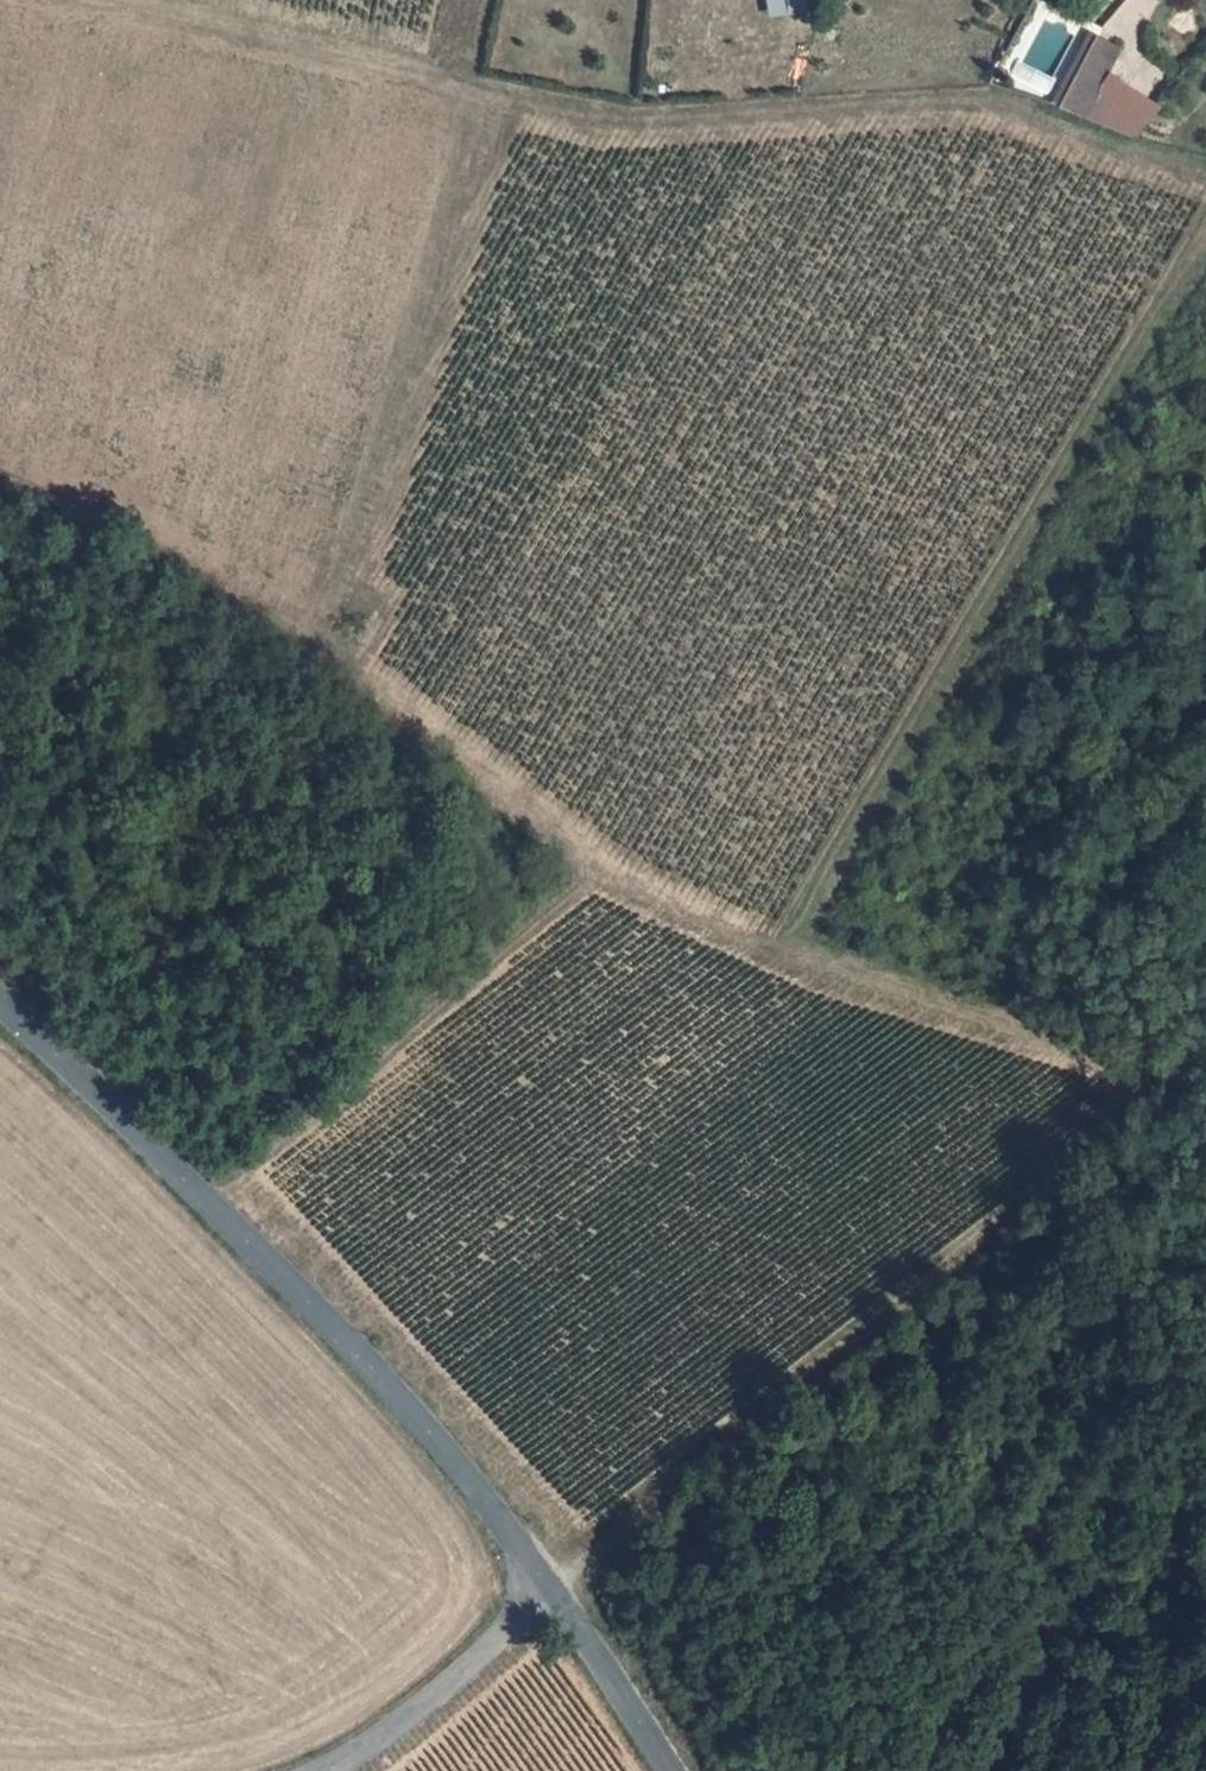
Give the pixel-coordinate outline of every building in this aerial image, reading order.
[(1108,110),(1120,115),(1121,116),(1135,86),(1144,64),(1117,53),(1085,126),(1098,132),(1108,110)] [(1109,137),(1152,155),(1179,123),(1135,86),(1121,116),(1120,115),(1109,137)]
